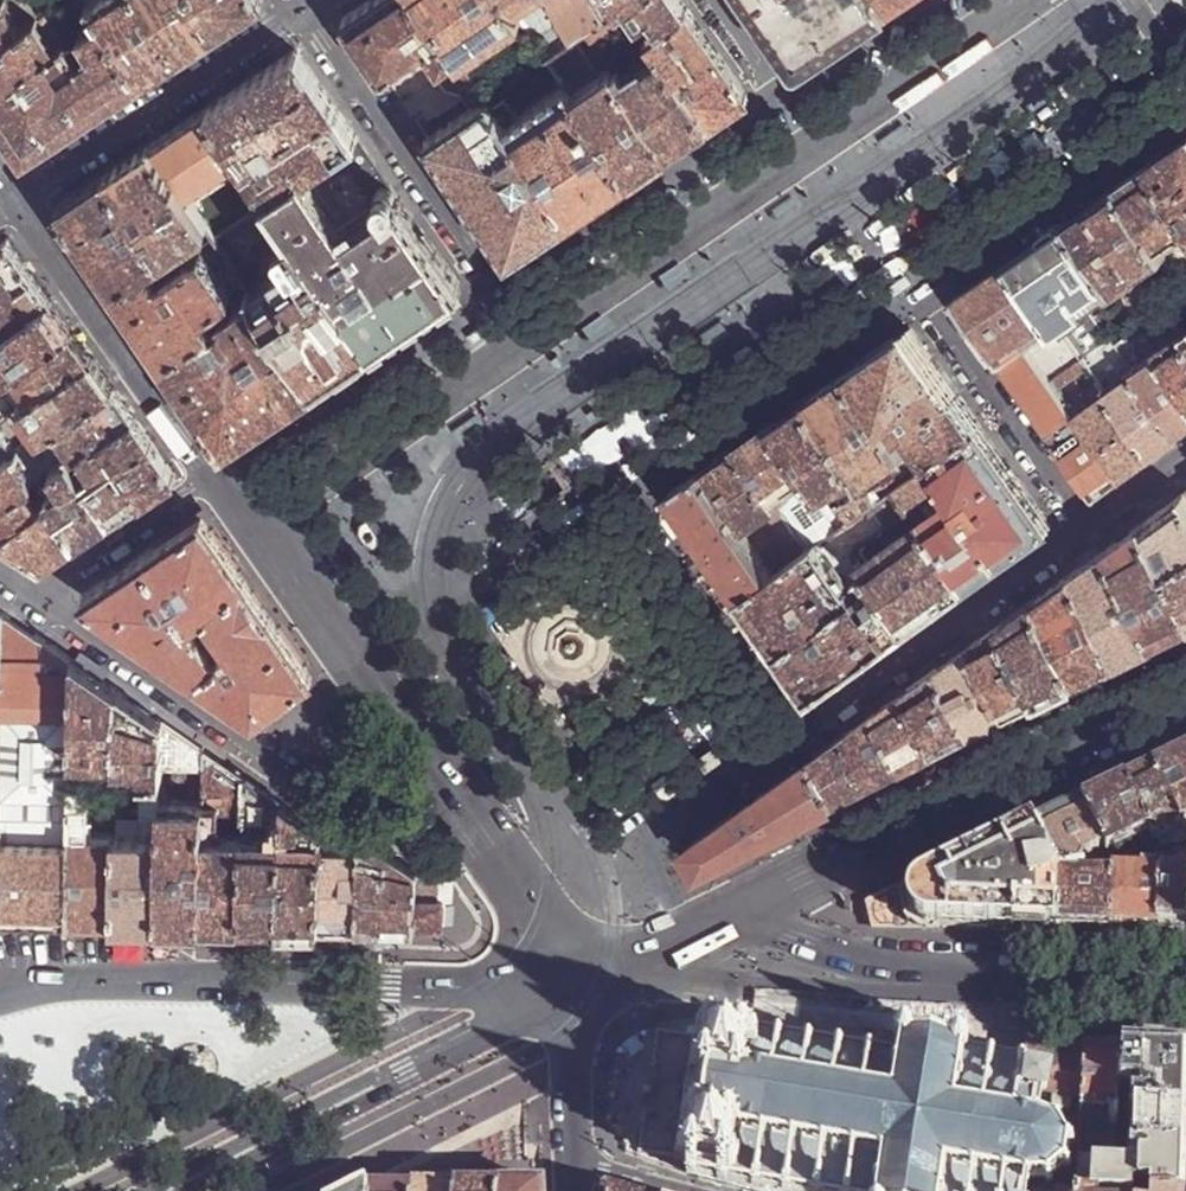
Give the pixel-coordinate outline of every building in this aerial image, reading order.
[(92,26),(101,20),(88,1),(87,0),(74,0),(92,26)] [(141,0),(90,0),(88,1),(101,20),(114,40),(142,80),(164,66),(179,56),(141,0)] [(179,56),(201,41),(214,33),(191,0),(141,0),(179,56)] [(263,1),(263,0),(191,0),(214,33),(240,16),(263,1)] [(345,17),(382,72),(427,42),(443,32),(421,0),(370,0),(345,17)] [(469,68),(484,57),(477,48),(520,18),(512,6),(508,0),(421,0),(443,32),(469,68)] [(561,23),(572,40),(587,30),(607,17),(595,0),(547,0),(561,23)] [(619,9),(626,4),(634,16),(638,21),(653,9),(658,16),(663,24),(687,8),(681,0),(613,0),(619,9)] [(793,61),(795,62),(800,62),(832,41),(886,5),(883,0),(750,0),(793,61)] [(21,30),(1,1),(0,1),(0,44),(21,30)] [(587,30),(595,42),(634,16),(626,4),(619,9),(607,17),(587,30)] [(652,21),(657,28),(647,35),(651,40),(709,122),(725,112),(749,96),(712,43),(687,8),(663,24),(658,16),(652,21)] [(47,56),(57,49),(36,20),(21,30),(0,44),(0,87),(47,56)] [(114,40),(101,20),(92,26),(82,32),(96,52),(114,40)] [(572,40),(561,23),(536,40),(547,56),(572,40)] [(492,102),(489,97),(469,68),(443,32),(427,42),(441,61),(438,63),(439,75),(448,88),(458,92),(462,90),(474,107),(428,137),(459,183),(508,255),(535,237),(570,214),(492,102)] [(142,80),(114,40),(96,52),(82,61),(68,41),(57,49),(47,56),(86,117),(113,100),(142,80)] [(653,159),(669,149),(613,68),(611,65),(601,72),(579,40),(550,60),(565,82),(630,175),(653,159)] [(709,122),(651,40),(627,57),(636,69),(626,75),(618,64),(613,68),(669,149),(691,134),(709,122)] [(463,284),(372,154),(338,104),(308,61),(298,47),(255,76),(208,107),(244,159),(294,230),(374,344),(409,320),(463,284)] [(0,87),(0,121),(25,157),(52,140),(86,117),(47,56),(0,87)] [(565,82),(521,111),(508,92),(492,102),(570,214),(604,192),(630,175),(565,82)] [(177,127),(151,144),(187,196),(244,159),(208,107),(177,127)] [(1153,163),(1185,210),(1185,140),(1172,149),(1153,163)] [(160,256),(207,225),(187,196),(151,144),(131,157),(106,173),(160,256)] [(1185,233),(1185,210),(1153,163),(1134,176),(1120,185),(1164,247),(1185,233)] [(101,264),(113,282),(145,262),(155,277),(169,269),(160,256),(106,173),(85,188),(60,204),(101,264)] [(1095,202),(1143,271),(1169,253),(1164,247),(1120,185),(1103,197),(1095,202)] [(1069,220),(1118,289),(1143,271),(1095,202),(1079,213),(1069,220)] [(226,232),(247,261),(236,267),(246,281),(252,290),(255,294),(317,381),(347,362),(374,344),(294,230),(284,236),(263,208),(226,232)] [(1074,327),(1071,322),(1118,289),(1069,220),(1038,240),(1014,257),(1061,323),(1067,332),(1074,327)] [(1164,247),(1169,253),(1185,278),(1185,233),(1164,247)] [(53,296),(27,260),(11,237),(0,244),(0,331),(53,296)] [(141,323),(166,358),(216,323),(207,310),(217,303),(216,302),(246,281),(236,267),(216,239),(169,269),(155,277),(145,262),(113,282),(141,323)] [(984,277),(1032,344),(1061,323),(1014,257),(997,269),(984,277)] [(1157,289),(1143,271),(1118,289),(1125,298),(1131,307),(1150,294),(1157,289)] [(982,331),(1005,363),(1032,344),(984,277),(957,296),(982,331)] [(271,412),(317,381),(255,294),(225,315),(226,316),(216,323),(166,358),(183,383),(225,443),(271,412)] [(1156,302),(1150,294),(1131,307),(1136,315),(1156,302)] [(53,296),(0,331),(0,375),(14,366),(74,326),(62,310),(53,296)] [(1099,315),(1115,337),(1136,367),(1161,349),(1149,332),(1136,315),(1131,307),(1125,298),(1099,315)] [(1153,317),(1159,325),(1149,332),(1161,349),(1185,332),(1185,331),(1169,307),(1153,317)] [(1086,357),(1115,337),(1099,315),(1097,312),(1074,327),(1067,332),(1086,357)] [(1057,378),(1086,357),(1067,332),(1061,323),(1032,344),(1057,378)] [(83,340),(74,326),(14,366),(35,395),(95,356),(83,340)] [(871,354),(852,367),(899,434),(958,393),(911,327),(871,354)] [(1161,349),(1185,384),(1185,332),(1161,349)] [(1136,367),(1115,337),(1086,357),(1110,391),(1139,371),(1136,367)] [(1005,363),(1029,397),(1057,378),(1032,344),(1005,363)] [(1161,349),(1136,367),(1139,371),(1184,435),(1185,434),(1185,384),(1161,349)] [(104,368),(95,356),(35,395),(20,404),(41,433),(115,385),(104,368)] [(1086,357),(1057,378),(1081,411),(1110,391),(1086,357)] [(0,375),(0,376),(20,404),(35,395),(14,366),(0,375)] [(825,385),(812,394),(868,479),(911,450),(908,447),(899,434),(852,367),(825,385)] [(1184,435),(1139,371),(1110,391),(1156,455),(1171,445),(1184,435)] [(1054,430),(1081,411),(1057,378),(1029,397),(1042,415),(1054,430)] [(34,438),(56,468),(71,458),(81,451),(103,437),(137,415),(126,399),(115,385),(41,433),(34,438)] [(1110,391),(1081,411),(1127,475),(1138,467),(1156,455),(1110,391)] [(958,393),(899,434),(908,447),(918,441),(933,461),(933,460),(983,427),(970,409),(958,393)] [(778,417),(851,519),(880,498),(868,479),(812,394),(794,407),(778,417)] [(1079,466),(1100,495),(1127,475),(1081,411),(1054,430),(1079,466)] [(154,440),(137,415),(103,437),(143,498),(153,491),(178,475),(154,440)] [(738,445),(811,548),(851,519),(778,417),(757,432),(738,445)] [(4,458),(14,451),(17,450),(0,426),(0,453),(4,458)] [(983,427),(933,460),(1004,560),(1052,526),(983,427)] [(103,437),(81,451),(93,468),(81,475),(110,520),(115,517),(143,498),(103,437)] [(811,548),(738,445),(721,456),(705,467),(780,571),(811,548)] [(34,482),(14,451),(4,458),(0,461),(0,505),(34,482)] [(56,468),(37,481),(77,541),(96,528),(110,520),(81,475),(71,458),(56,468)] [(925,500),(933,512),(925,519),(971,584),(989,571),(1004,560),(933,460),(933,461),(923,467),(901,484),(916,505),(917,506),(925,500)] [(745,595),(780,571),(705,467),(687,480),(672,490),(712,548),(745,595)] [(77,541),(37,481),(34,482),(0,505),(0,534),(44,564),(72,545),(77,541)] [(851,519),(811,548),(780,571),(745,595),(782,647),(815,695),(910,627),(876,577),(856,590),(837,562),(857,548),(856,547),(916,505),(901,484),(880,498),(851,519)] [(1171,570),(1185,562),(1185,494),(1165,509),(1146,521),(1171,570)] [(971,584),(925,519),(917,506),(916,505),(856,547),(857,548),(876,577),(910,627),(939,606),(971,584)] [(279,696),(314,672),(204,515),(147,552),(84,594),(257,712),(279,696)] [(1161,642),(1174,636),(1185,630),(1185,600),(1171,570),(1146,521),(1129,534),(1111,546),(1161,642)] [(1092,560),(1078,570),(1123,661),(1142,652),(1161,642),(1111,546),(1092,560)] [(856,590),(876,577),(857,548),(837,562),(856,590)] [(1171,570),(1185,600),(1185,562),(1171,570)] [(1123,661),(1078,570),(1063,581),(1040,597),(1083,681),(1101,672),(1123,661)] [(1062,691),(1083,681),(1040,597),(1026,607),(1006,621),(1044,700),(1062,691)] [(3,609),(0,673),(0,707),(72,707),(74,658),(41,635),(3,609)] [(987,634),(973,644),(1009,717),(1026,709),(1044,700),(1006,621),(987,634)] [(957,656),(940,667),(973,735),(989,727),(1009,717),(973,644),(957,656)] [(92,670),(74,658),(72,707),(71,752),(115,755),(118,689),(92,670)] [(949,747),(973,735),(940,667),(925,678),(907,691),(938,752),(949,747)] [(160,773),(161,766),(163,719),(138,702),(118,689),(115,755),(116,757),(136,759),(137,772),(160,773)] [(938,752),(907,691),(896,698),(878,711),(906,768),(922,760),(938,752)] [(0,707),(0,835),(70,837),(71,776),(71,752),(72,707),(0,707)] [(906,768),(878,711),(863,722),(848,732),(873,784),(883,779),(906,768)] [(185,734),(163,719),(161,766),(205,767),(206,748),(185,734)] [(873,784),(848,732),(843,736),(832,743),(815,755),(838,801),(850,795),(873,784)] [(1150,763),(1180,822),(1185,819),(1185,748),(1185,746),(1163,756),(1150,763)] [(705,768),(722,756),(716,747),(698,759),(705,768)] [(202,834),(215,834),(215,809),(243,809),(244,774),(225,761),(221,758),(206,748),(205,767),(204,802),(202,834)] [(71,752),(71,776),(89,776),(101,777),(101,764),(115,764),(116,757),(115,755),(71,752)] [(761,793),(679,851),(691,873),(774,832),(838,801),(815,755),(761,793)] [(1132,772),(1122,778),(1148,831),(1151,837),(1180,822),(1150,763),(1132,772)] [(205,767),(161,766),(160,773),(160,786),(160,800),(204,802),(205,767)] [(678,770),(654,787),(660,795),(670,797),(683,788),(684,778),(678,770)] [(137,772),(115,772),(115,829),(139,831),(139,786),(160,786),(160,773),(137,772)] [(265,788),(244,774),(243,809),(243,818),(270,819),(281,820),(283,800),(265,788)] [(100,918),(113,918),(115,829),(89,829),(89,776),(71,776),(70,837),(68,917),(100,918)] [(1097,790),(1079,799),(1102,846),(1106,853),(1148,831),(1122,778),(1097,790)] [(135,919),(158,919),(160,800),(160,786),(139,786),(139,831),(115,829),(113,918),(135,919)] [(1054,812),(1032,823),(1056,873),(1083,868),(1078,859),(1088,854),(1102,846),(1079,799),(1054,812)] [(175,920),(199,921),(202,834),(204,802),(160,800),(158,919),(175,920)] [(301,924),(316,925),(321,827),(306,817),(283,800),(281,820),(277,923),(301,924)] [(343,824),(322,812),(321,827),(316,925),(336,925),(355,925),(358,834),(343,824)] [(254,923),(277,923),(281,820),(270,819),(270,835),(242,835),(238,922),(254,923)] [(1151,837),(1158,852),(1166,850),(1185,845),(1185,834),(1180,822),(1151,837)] [(982,848),(929,876),(927,875),(923,874),(910,881),(904,887),(902,891),(899,899),(899,905),(901,910),(904,916),(909,923),(914,926),(922,929),(925,929),(936,929),(938,927),(939,926),(988,927),(1055,930),(1056,873),(1032,823),(982,848)] [(1148,831),(1106,853),(1109,859),(1110,863),(1157,852),(1158,852),(1151,837),(1148,831)] [(238,922),(242,835),(215,834),(202,834),(199,921),(215,921),(238,922)] [(381,926),(412,927),(415,867),(391,853),(358,834),(355,925),(381,926)] [(0,835),(0,915),(18,915),(68,917),(70,837),(0,835)] [(1102,846),(1088,854),(1093,866),(1110,863),(1109,859),(1106,853),(1102,846)] [(1166,870),(1166,850),(1158,852),(1157,852),(1157,870),(1166,870)] [(415,867),(412,927),(430,927),(442,928),(443,899),(444,883),(438,881),(415,867)] [(1056,873),(1055,930),(1089,932),(1108,932),(1109,879),(1101,878),(1082,878),(1083,868),(1056,873)] [(1185,935),(1185,871),(1183,871),(1166,870),(1157,870),(1157,876),(1156,934),(1175,935),(1185,935)] [(1109,879),(1108,932),(1131,933),(1156,934),(1157,876),(1148,875),(1110,874),(1109,879)] [(903,926),(909,923),(904,916),(901,910),(899,905),(899,899),(902,891),(893,892),(869,904),(874,926),(903,926)] [(675,1156),(675,1158),(686,1160),(686,1162),(688,1162),(686,1172),(697,1174),(706,1175),(706,1176),(728,1180),(728,1178),(751,1181),(751,1183),(760,1185),(761,1183),(782,1188),(783,1186),(797,1190),(797,1189),(813,1190),(1030,1190),(1030,1189),(1048,1184),(1051,1188),(1054,1186),(1052,1181),(1063,1168),(1068,1171),(1070,1166),(1065,1164),(1067,1146),(1072,1145),(1072,1140),(1067,1141),(1059,1126),(1063,1122),(1060,1119),(1056,1122),(1042,1111),(1043,1106),(1041,1106),(1044,1087),(1047,1088),(1052,1062),(1024,1057),(1018,1056),(1018,1058),(995,1055),(996,1054),(988,1052),(987,1054),(969,1051),(970,1047),(966,1047),(966,1045),(964,1044),(964,1043),(956,1041),(956,1042),(946,1041),(941,1045),(940,1049),(923,1046),(924,1043),(919,1036),(913,1035),(910,1035),(911,1033),(902,1031),(902,1033),(900,1033),(900,1035),(896,1035),(895,1042),(898,1043),(898,1045),(900,1046),(899,1052),(897,1052),(897,1054),(876,1051),(876,1049),(868,1047),(867,1049),(845,1046),(845,1044),(837,1043),(836,1045),(821,1042),(821,1040),(807,1038),(806,1040),(785,1037),(785,1035),(776,1033),(775,1035),(751,1032),(751,1030),(729,1026),(729,1027),(720,1026),(721,1025),(711,1023),(709,1033),(707,1033),(707,1035),(695,1034),(693,1044),(695,1045),(694,1054),(692,1062),(690,1062),(688,1074),(691,1075),(687,1096),(684,1117),(681,1117),(680,1129),(682,1129),(680,1139),(679,1147),(677,1147),(675,1156)] [(1078,1027),(1064,1027),(1064,1036),(1077,1036),(1078,1027)] [(1051,1048),(1025,1047),(1024,1057),(1052,1062),(1047,1088),(1057,1089),(1055,1103),(1070,1107),(1072,1099),(1082,1100),(1084,1049),(1051,1048)] [(1082,1100),(1081,1111),(1109,1113),(1117,1113),(1120,1050),(1098,1050),(1084,1049),(1082,1100)] [(1090,1190),(1134,1190),(1134,1184),(1149,1184),(1149,1190),(1182,1190),(1185,1057),(1181,1052),(1146,1051),(1120,1050),(1117,1113),(1133,1114),(1132,1156),(1138,1156),(1137,1165),(1110,1164),(1091,1164),(1090,1190)] [(1057,1089),(1047,1088),(1044,1087),(1041,1106),(1043,1106),(1042,1111),(1056,1122),(1060,1119),(1063,1122),(1059,1126),(1067,1141),(1072,1140),(1072,1145),(1067,1146),(1065,1164),(1070,1166),(1068,1171),(1063,1168),(1052,1181),(1054,1186),(1051,1188),(1048,1184),(1030,1189),(1030,1190),(1078,1190),(1079,1155),(1080,1142),(1081,1111),(1082,1100),(1072,1099),(1070,1107),(1055,1103),(1057,1089)] [(1117,1113),(1109,1113),(1109,1125),(1116,1125),(1117,1113)] [(1080,1142),(1079,1155),(1111,1157),(1115,1157),(1115,1143),(1080,1142)] [(1078,1190),(1090,1190),(1091,1164),(1110,1164),(1111,1157),(1079,1155),(1078,1190)]
